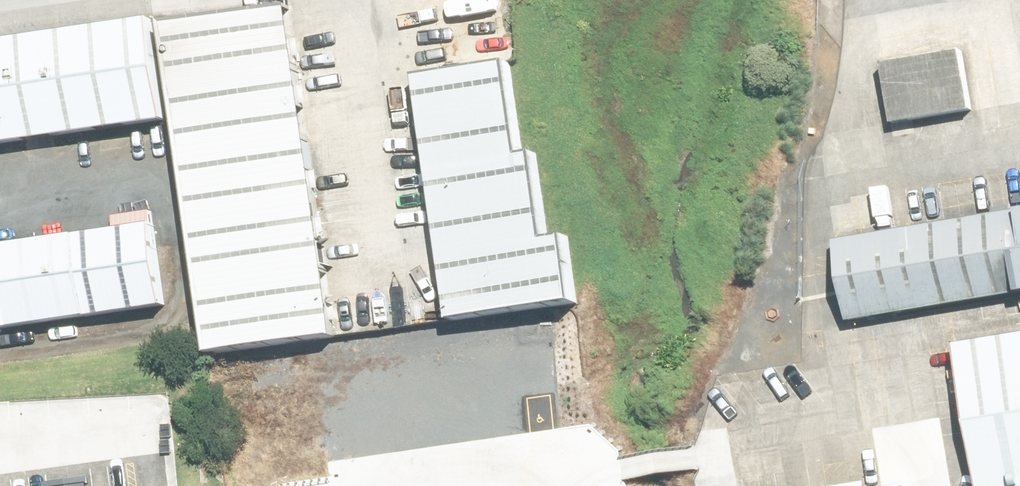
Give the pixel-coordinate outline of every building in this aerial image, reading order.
[(145,19),(199,357),(325,337),(271,0),(268,0),(145,19)] [(0,34),(0,141),(158,116),(141,12),(0,34)] [(955,105),(947,51),(858,65),(867,119),(955,105)] [(494,53),(400,68),(440,317),(570,296),(559,227),(538,230),(525,147),(509,150),(494,53)] [(827,229),(842,321),(1019,293),(1019,199),(827,229)] [(0,238),(0,322),(172,295),(159,213),(0,238)] [(948,342),(971,485),(1019,485),(1019,331),(948,342)]
